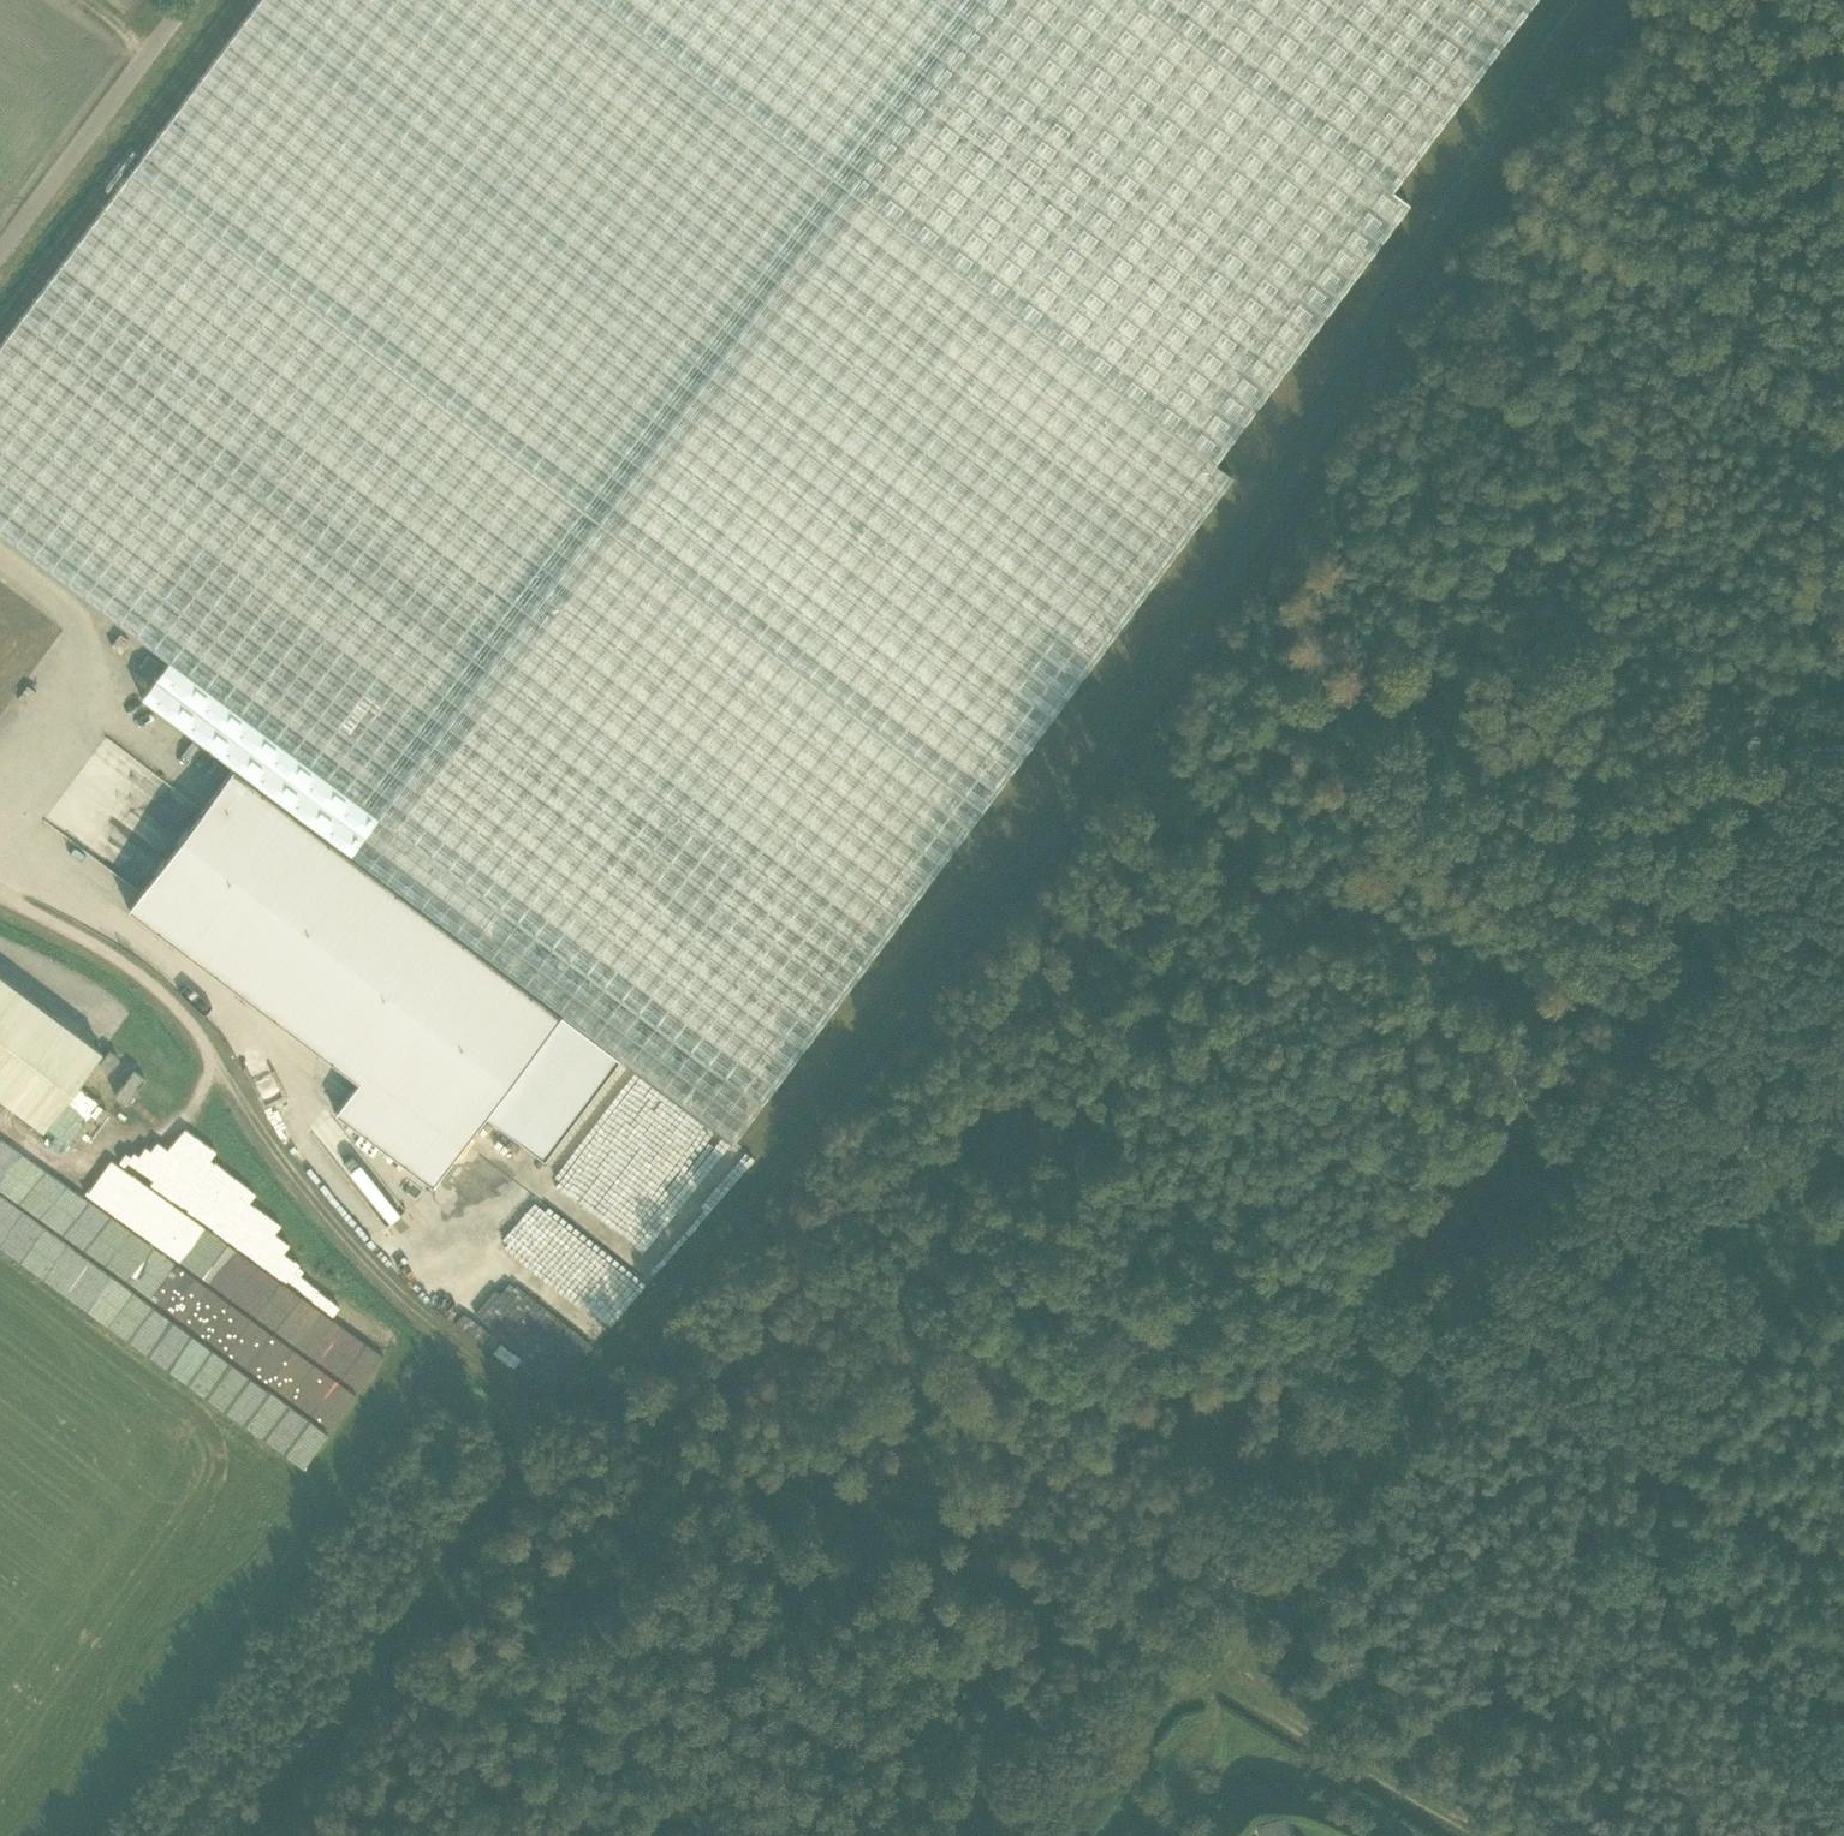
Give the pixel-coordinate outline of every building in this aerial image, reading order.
[(0,344),(0,533),(169,659),(140,697),(234,766),(128,908),(357,1080),(334,1111),(432,1184),(560,1011),(732,1137),(1226,466),(1215,458),(1410,200),(1392,186),(1533,0),(258,0),(0,344)] [(78,1083),(102,1051),(0,974),(0,1097),(43,1129),(78,1083)] [(336,1434),(402,1320),(173,1186),(154,1219),(136,1209),(115,1244),(21,1189),(0,1226),(0,1237),(336,1434)] [(1267,1811),(1273,1835),(1295,1829),(1288,1806),(1267,1811)]
